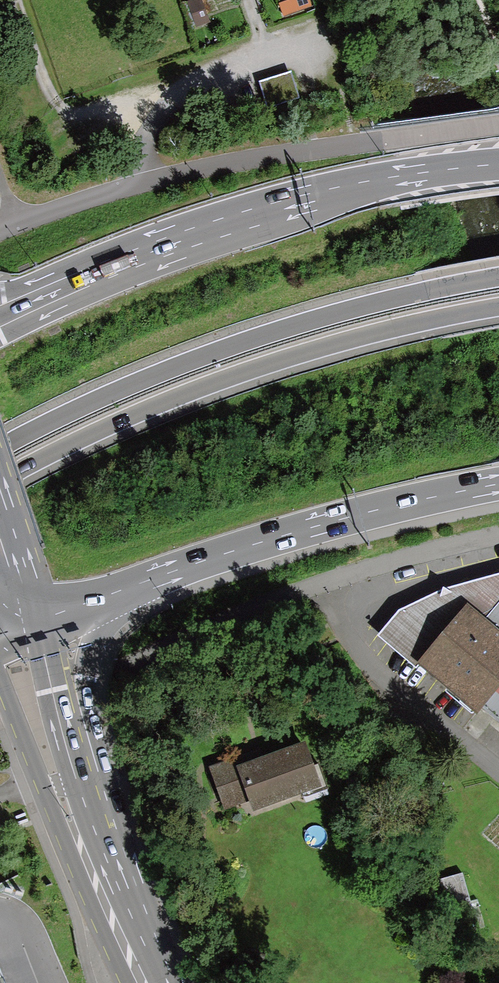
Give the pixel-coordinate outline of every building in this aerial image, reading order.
[(297,98),(286,73),(263,83),(274,108),(297,98)] [(498,722),(498,574),(446,589),(398,611),(378,635),(417,668),(420,665),(475,712),(480,705),(498,722)] [(211,767),(225,809),(249,800),(253,810),(321,787),(306,743),(252,762),(245,764),(243,756),(211,767)]
